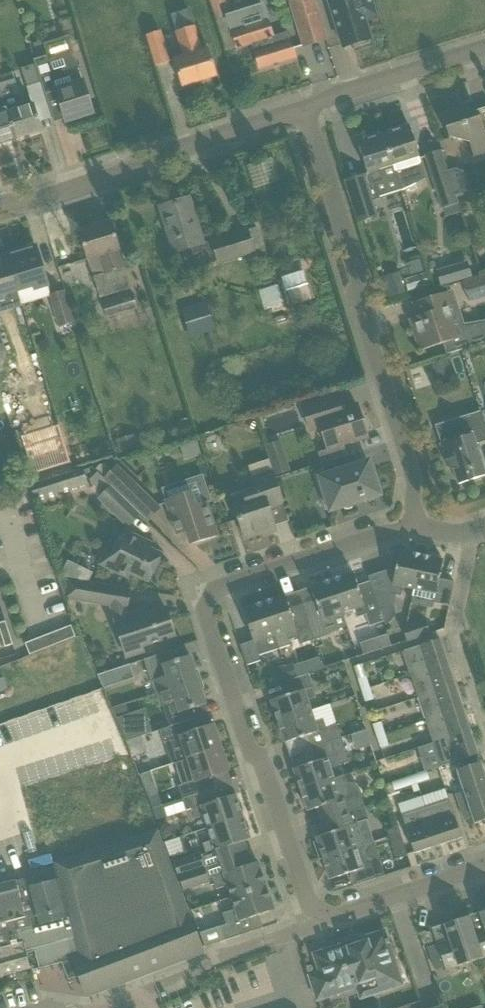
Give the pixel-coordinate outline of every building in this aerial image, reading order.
[(218,5),(226,3),(225,0),(209,0),(216,21),(222,19),(218,5)] [(302,45),(325,38),(314,0),(287,0),(302,45)] [(329,2),(343,48),(355,44),(356,47),(368,43),(367,40),(370,39),(364,18),(375,15),(370,0),(335,0),(329,2)] [(252,43),(259,68),(295,57),(288,33),(272,38),(267,21),(269,21),(263,3),(227,15),(237,49),(241,48),(240,47),(252,43)] [(173,60),(181,87),(216,76),(208,49),(201,51),(188,10),(171,16),(184,57),(173,60)] [(148,35),(156,66),(170,61),(161,31),(148,35)] [(34,59),(32,60),(34,65),(45,96),(57,92),(60,103),(66,123),(93,114),(87,95),(78,68),(72,48),(47,56),(35,60),(34,59)] [(26,86),(30,100),(45,96),(34,65),(22,69),(27,85),(26,86)] [(15,139),(41,130),(33,105),(20,109),(15,93),(18,92),(12,73),(0,77),(0,91),(15,139)] [(15,139),(0,91),(0,144),(15,139)] [(473,156),(484,153),(484,108),(473,112),(468,110),(467,108),(442,116),(449,139),(469,143),(473,156)] [(383,135),(401,191),(426,179),(422,167),(409,126),(383,135)] [(367,173),(363,175),(372,201),(380,199),(379,198),(401,191),(383,135),(358,143),(367,173)] [(423,155),(441,209),(458,204),(441,150),(423,155)] [(355,177),(347,180),(361,222),(377,217),(372,201),(363,175),(355,177)] [(203,244),(195,218),(189,198),(160,207),(167,228),(175,253),(191,248),(194,255),(202,252),(206,266),(218,262),(218,264),(256,252),(256,251),(249,229),(203,244)] [(111,223),(79,233),(85,251),(88,260),(98,257),(103,274),(93,277),(99,297),(131,287),(116,241),(111,223)] [(7,255),(18,290),(31,286),(33,290),(48,286),(36,246),(7,255)] [(7,255),(0,257),(0,300),(5,299),(4,295),(18,290),(7,255)] [(467,262),(436,271),(440,286),(471,277),(467,262)] [(292,289),(284,291),(288,303),(289,306),(314,298),(305,272),(300,274),(288,277),(292,289)] [(387,276),(379,278),(382,289),(386,300),(399,296),(405,294),(398,272),(387,276)] [(470,302),(484,298),(484,274),(463,281),(470,302)] [(281,302),(275,285),(259,290),(264,307),(281,302)] [(49,295),(59,328),(73,323),(64,291),(49,295)] [(413,303),(417,317),(409,319),(419,351),(445,343),(448,355),(484,343),(484,322),(463,326),(456,304),(453,305),(448,291),(413,303)] [(103,301),(108,318),(137,309),(132,292),(103,301)] [(45,307),(27,311),(32,329),(50,325),(45,307)] [(205,313),(183,320),(189,339),(210,332),(205,313)] [(432,364),(439,384),(454,379),(447,358),(432,364)] [(321,402),(302,408),(310,431),(320,428),(327,450),(344,445),(348,443),(367,437),(365,431),(367,428),(364,420),(361,418),(360,415),(357,406),(345,410),(340,396),(321,402)] [(458,485),(484,476),(484,475),(475,445),(484,442),(484,427),(480,411),(458,418),(462,432),(453,435),(455,440),(440,444),(448,469),(453,470),(458,485)] [(32,474),(70,463),(59,425),(21,436),(32,474)] [(136,434),(116,440),(120,452),(140,447),(136,434)] [(67,449),(71,462),(86,458),(82,444),(67,449)] [(325,476),(319,477),(324,491),(329,490),(334,506),(339,505),(340,507),(341,507),(342,508),(344,509),(346,510),(347,510),(349,509),(351,509),(352,508),(353,507),(354,506),(354,505),(355,503),(355,501),(355,500),(355,499),(361,497),(362,501),(379,495),(373,474),(367,476),(359,451),(347,455),(322,463),(321,464),(323,470),(325,476)] [(98,473),(140,514),(148,522),(160,509),(116,466),(111,471),(102,462),(95,470),(98,473)] [(31,487),(35,501),(78,488),(88,485),(83,470),(31,487)] [(99,498),(128,527),(140,514),(98,473),(90,481),(103,494),(99,498)] [(253,487),(231,495),(232,499),(231,499),(238,520),(244,539),(275,529),(269,510),(284,505),(278,488),(273,473),(252,479),(250,480),(253,487)] [(206,486),(165,500),(165,501),(176,535),(185,532),(190,545),(218,536),(207,503),(211,502),(206,486)] [(124,531),(112,555),(106,552),(100,565),(110,570),(116,573),(128,578),(130,573),(148,582),(161,555),(147,548),(141,542),(142,540),(124,531)] [(372,587),(379,611),(394,606),(396,596),(401,596),(402,587),(414,590),(421,556),(399,551),(396,568),(368,577),(371,587),(372,587)] [(433,603),(449,607),(454,583),(439,579),(443,560),(421,556),(414,590),(434,594),(433,603)] [(365,615),(369,627),(383,622),(372,587),(371,587),(359,592),(353,573),(331,580),(342,613),(353,610),(356,618),(365,615)] [(115,625),(126,657),(143,652),(141,647),(174,636),(166,609),(129,621),(126,609),(128,609),(131,591),(125,590),(113,588),(58,578),(65,599),(110,606),(116,625),(115,625)] [(317,606),(304,610),(314,640),(328,636),(325,628),(335,626),(332,617),(342,613),(331,580),(311,587),(317,606)] [(263,603),(279,649),(291,645),(290,640),(297,638),(300,645),(314,640),(304,610),(291,614),(285,596),(263,603)] [(240,646),(246,666),(261,661),(259,656),(279,649),(263,603),(242,610),(253,641),(240,646)] [(0,623),(0,632),(1,636),(9,633),(5,622),(0,623)] [(403,629),(407,641),(426,635),(422,622),(403,629)] [(382,624),(376,626),(378,634),(385,632),(382,624)] [(71,626),(63,629),(67,640),(75,637),(71,626)] [(63,629),(55,632),(60,643),(67,640),(63,629)] [(55,632),(48,635),(52,646),(60,643),(55,632)] [(9,633),(1,636),(5,647),(13,645),(9,633)] [(48,635),(40,638),(45,649),(52,646),(48,635)] [(387,635),(377,638),(380,650),(391,646),(387,635)] [(40,638),(33,641),(37,652),(45,649),(40,638)] [(445,656),(440,639),(402,652),(410,675),(445,663),(443,656),(445,656)] [(33,641),(25,644),(29,655),(37,652),(33,641)] [(153,681),(157,694),(198,680),(190,656),(178,660),(175,650),(143,660),(150,682),(153,681)] [(410,675),(417,698),(455,685),(450,670),(448,671),(445,663),(410,675)] [(284,666),(279,667),(283,681),(296,677),(292,664),(284,667),(284,666)] [(354,668),(362,691),(370,688),(362,665),(354,668)] [(103,688),(115,684),(111,671),(97,675),(103,688)] [(271,701),(277,722),(310,711),(307,700),(316,697),(308,674),(304,675),(285,682),(289,695),(271,701)] [(157,694),(161,706),(168,704),(175,702),(179,713),(191,710),(206,705),(198,680),(157,694)] [(417,698),(425,721),(460,709),(458,702),(460,701),(455,685),(417,698)] [(362,691),(366,703),(374,700),(370,688),(362,691)] [(113,708),(117,718),(129,714),(125,704),(113,708)] [(425,721),(432,743),(470,731),(465,715),(463,716),(460,709),(425,721)] [(129,715),(129,714),(117,718),(126,742),(152,733),(148,720),(145,710),(129,715)] [(307,735),(312,749),(341,739),(336,724),(326,728),(323,719),(314,722),(310,711),(277,722),(285,743),(307,735)] [(167,750),(172,765),(175,764),(188,760),(188,759),(220,748),(213,726),(198,731),(194,719),(175,726),(159,731),(164,743),(171,741),(174,748),(167,750)] [(373,725),(376,737),(385,734),(381,722),(373,725)] [(470,731),(432,743),(433,744),(440,767),(478,754),(470,731)] [(376,737),(380,748),(389,745),(385,734),(376,737)] [(141,739),(128,744),(132,756),(145,751),(141,739)] [(293,769),(300,790),(333,779),(329,769),(349,762),(341,739),(312,749),(316,762),(293,769)] [(188,760),(175,764),(182,785),(178,786),(182,799),(216,788),(213,777),(228,771),(220,748),(188,759),(188,760)] [(462,788),(484,781),(484,776),(481,763),(462,769),(456,770),(462,788)] [(429,780),(426,771),(412,776),(415,785),(429,780)] [(333,779),(300,790),(307,811),(315,809),(320,822),(330,818),(353,811),(362,808),(365,807),(361,796),(362,796),(360,791),(357,786),(352,784),(348,783),(345,775),(333,779)] [(412,776),(392,782),(395,791),(415,785),(412,776)] [(460,809),(484,800),(484,781),(462,788),(463,792),(456,794),(460,809)] [(203,816),(207,828),(243,817),(235,794),(215,801),(211,790),(217,789),(216,788),(182,799),(186,811),(191,809),(194,819),(203,816)] [(376,796),(378,802),(388,799),(385,788),(379,790),(376,796)] [(408,835),(414,854),(431,848),(430,846),(437,844),(422,797),(398,804),(403,816),(402,816),(408,835)] [(449,800),(425,808),(437,844),(444,841),(445,844),(461,838),(455,819),(449,800)] [(474,824),(484,821),(484,800),(460,809),(464,821),(472,818),(474,824)] [(318,843),(314,845),(319,860),(323,858),(373,842),(374,841),(372,837),(367,820),(366,820),(357,823),(353,811),(330,818),(320,822),(324,835),(316,838),(318,843)] [(206,854),(200,856),(204,867),(214,864),(222,861),(246,853),(243,842),(250,839),(243,817),(207,828),(212,841),(203,844),(206,854)] [(390,841),(396,860),(407,856),(401,837),(398,827),(387,831),(390,841)] [(86,976),(93,994),(195,956),(189,941),(197,938),(156,830),(53,863),(54,869),(57,868),(60,878),(58,878),(64,900),(63,900),(68,917),(19,930),(22,943),(25,951),(27,958),(28,958),(26,951),(74,938),(75,950),(73,959),(80,978),(86,976)] [(350,873),(354,886),(376,879),(369,858),(377,855),(373,842),(323,858),(330,880),(350,873)] [(173,862),(178,876),(204,867),(200,856),(200,853),(173,862)] [(214,864),(204,867),(209,882),(213,881),(216,890),(227,886),(231,898),(266,886),(258,862),(251,865),(250,865),(246,853),(222,861),(214,864)] [(178,876),(183,891),(209,882),(204,867),(178,876)] [(22,943),(19,930),(68,917),(63,900),(64,900),(58,878),(27,887),(25,878),(0,885),(0,949),(22,943)] [(220,927),(225,941),(240,936),(236,923),(274,910),(266,886),(231,898),(235,910),(222,914),(226,925),(220,927)] [(445,971),(481,959),(482,959),(475,938),(475,937),(469,917),(469,916),(464,918),(448,923),(444,924),(451,946),(438,950),(445,971)] [(419,935),(423,946),(434,943),(430,931),(419,935)] [(312,983),(317,1000),(361,986),(360,982),(375,977),(379,992),(397,987),(392,972),(397,970),(388,944),(390,944),(388,939),(387,940),(384,932),(362,939),(364,943),(347,948),(348,949),(342,951),(341,946),(314,955),(322,980),(312,983)] [(475,938),(482,959),(481,959),(484,969),(484,934),(475,937),(475,938)] [(27,958),(25,951),(22,943),(0,949),(0,965),(27,958)]
